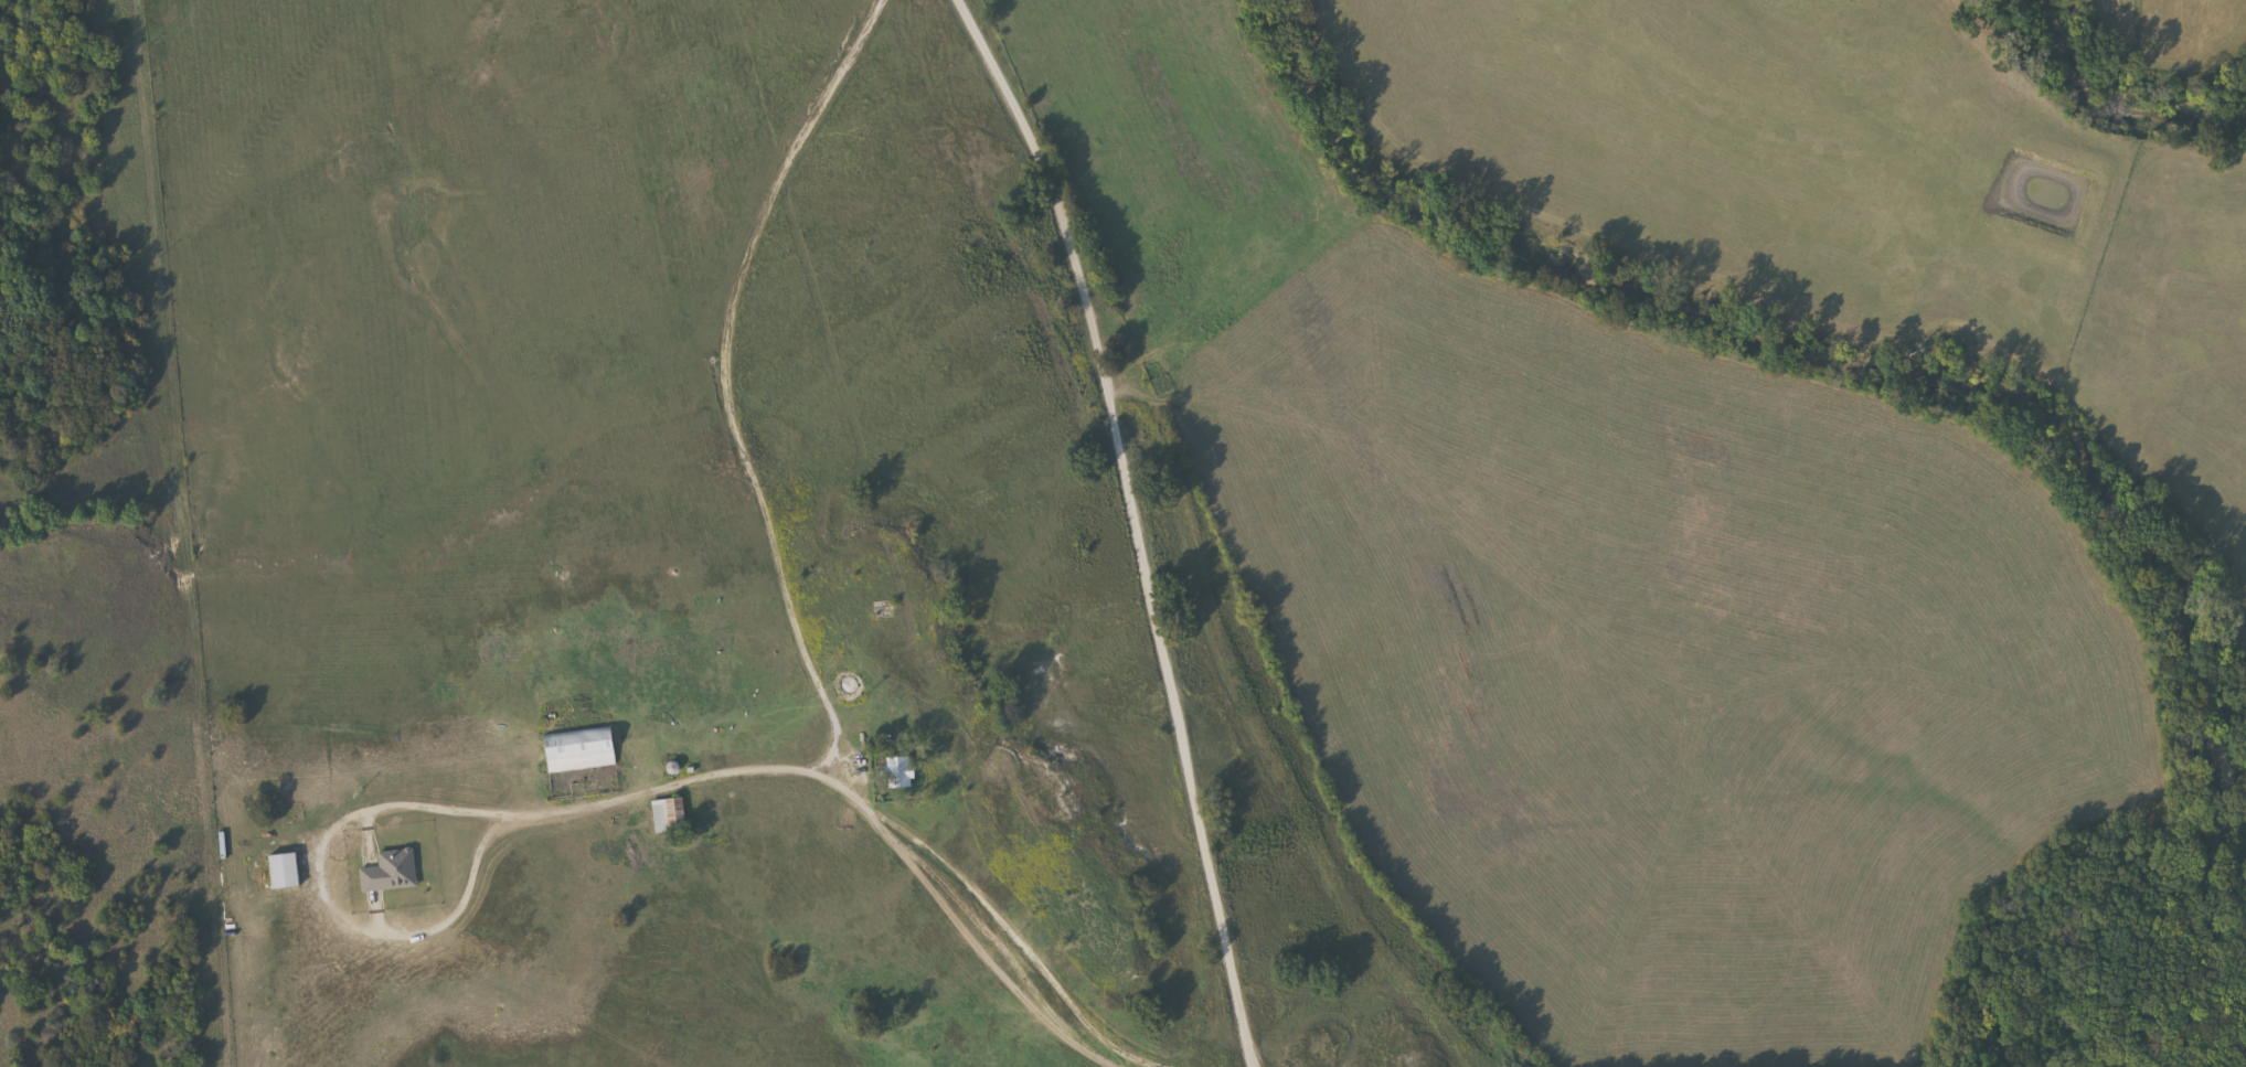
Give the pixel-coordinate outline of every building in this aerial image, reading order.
[(539,737),(607,729),(611,768),(542,776),(539,737)] [(882,758),(906,758),(906,789),(883,789),(882,758)] [(651,834),(649,802),(680,801),(681,832),(651,834)] [(408,850),(412,889),(356,894),(354,871),(374,868),(373,853),(408,850)] [(290,854),(294,888),(266,890),(262,857),(290,854)]
